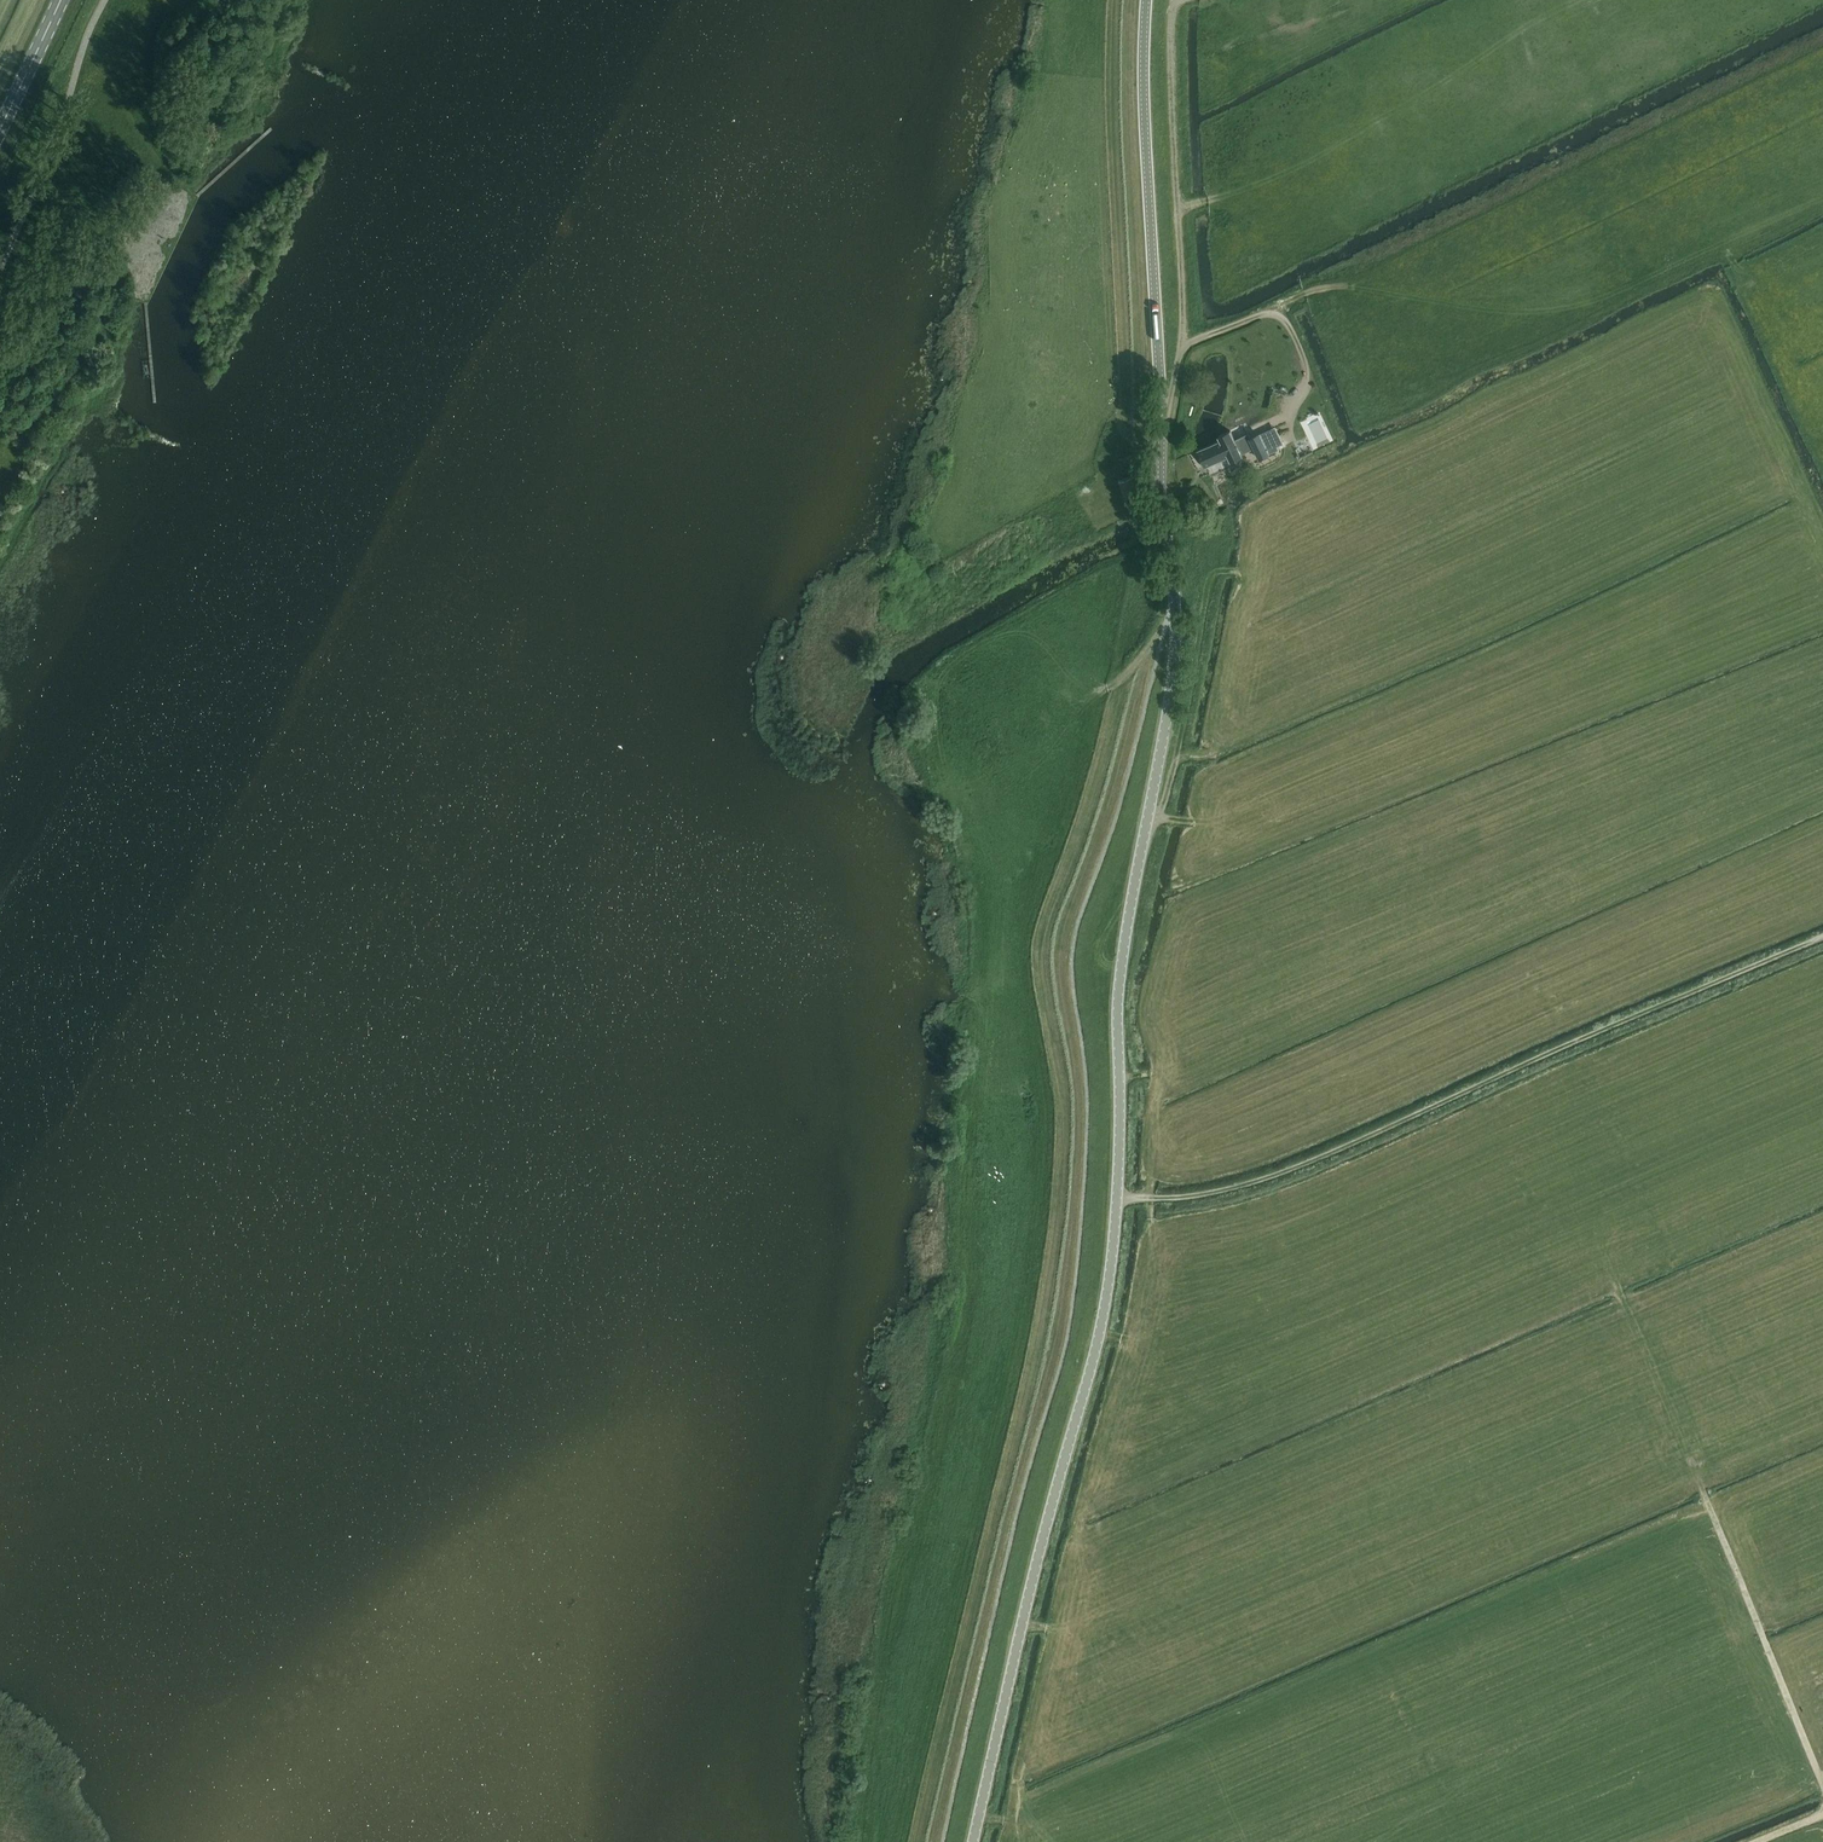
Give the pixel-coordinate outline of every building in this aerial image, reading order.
[(1323,416),(1309,419),(1314,444),(1329,441),(1323,416)] [(1197,450),(1190,454),(1198,470),(1205,467),(1205,468),(1207,467),(1211,475),(1232,465),(1231,461),(1242,455),(1241,453),(1254,448),(1259,458),(1269,453),(1278,448),(1269,429),(1250,437),(1248,433),(1235,439),(1230,430),(1218,436),(1220,439),(1197,450)] [(1300,449),(1308,447),(1306,439),(1298,442),(1300,449)]
